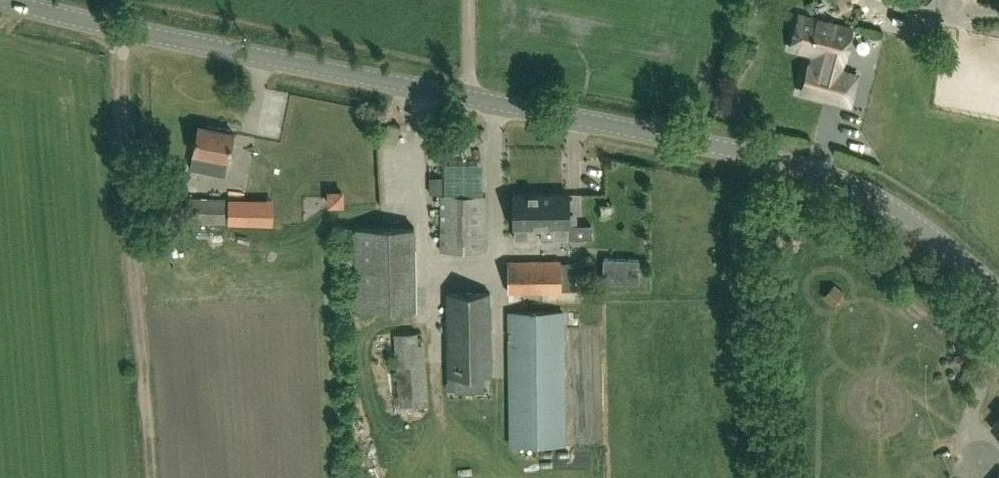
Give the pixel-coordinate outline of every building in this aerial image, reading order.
[(800,14),(791,48),(815,54),(812,66),(808,65),(801,91),(849,104),(857,75),(839,71),(842,62),(843,62),(852,28),(800,14)] [(218,129),(199,125),(193,153),(194,153),(191,168),(225,175),(228,160),(234,132),(230,132),(230,128),(219,126),(218,129)] [(430,194),(444,195),(445,178),(431,178),(430,194)] [(225,223),(226,214),(235,213),(236,200),(225,199),(225,197),(197,197),(198,187),(186,185),(185,221),(225,223)] [(343,190),(327,190),(327,206),(343,206),(343,190)] [(569,238),(569,193),(541,194),(541,226),(554,226),(554,238),(569,238)] [(528,239),(528,227),(541,226),(541,194),(513,194),(513,227),(515,227),(515,239),(528,239)] [(486,196),(444,195),(432,195),(432,211),(444,211),(443,250),(485,251),(486,196)] [(359,307),(418,305),(414,214),(355,216),(359,307)] [(603,282),(639,283),(639,259),(604,258),(603,282)] [(571,280),(571,262),(560,262),(560,260),(508,261),(508,292),(561,292),(561,280),(571,280)] [(834,283),(822,297),(832,306),(844,292),(834,283)] [(447,375),(491,375),(490,292),(446,293),(447,375)] [(511,445),(565,444),(563,312),(509,312),(511,445)] [(400,405),(427,404),(423,332),(394,334),(400,405)]
